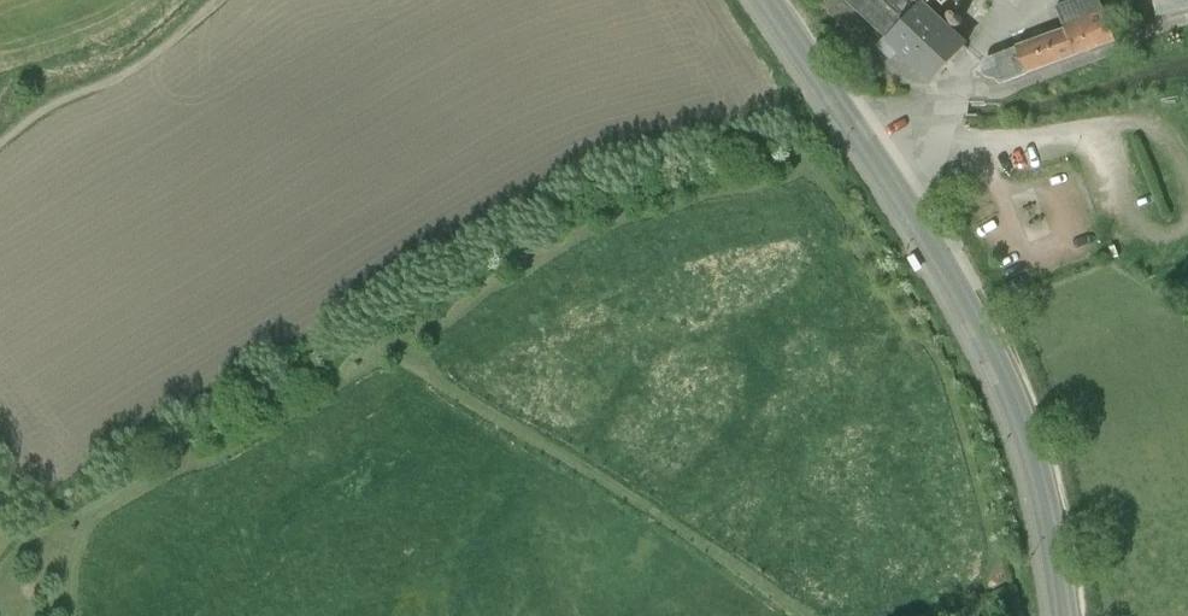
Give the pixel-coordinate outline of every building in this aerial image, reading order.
[(886,38),(886,39),(919,4),(915,0),(845,0),(886,38)] [(919,4),(932,16),(947,0),(915,0),(919,4)] [(1064,30),(1065,30),(1076,55),(1115,41),(1099,0),(1074,0),(1056,7),(1064,30)] [(1119,14),(1155,7),(1157,16),(1187,11),(1187,0),(1117,0),(1119,14)] [(965,46),(932,16),(919,4),(886,39),(897,50),(931,81),(965,46)] [(948,26),(950,28),(952,29),(955,29),(958,29),(960,27),(961,26),(962,23),(963,21),(962,19),(961,16),(959,15),(957,14),(954,13),(952,14),(949,16),(948,18),(947,20),(947,23),(948,26)] [(1016,48),(1018,54),(1019,54),(1027,73),(1076,55),(1065,30),(1064,30),(1016,48)] [(886,39),(886,38),(878,46),(890,57),(897,50),(886,39)] [(1001,83),(1027,73),(1019,54),(1018,54),(989,66),(988,67),(988,68),(987,68),(987,69),(988,70),(988,71),(1001,83)]
